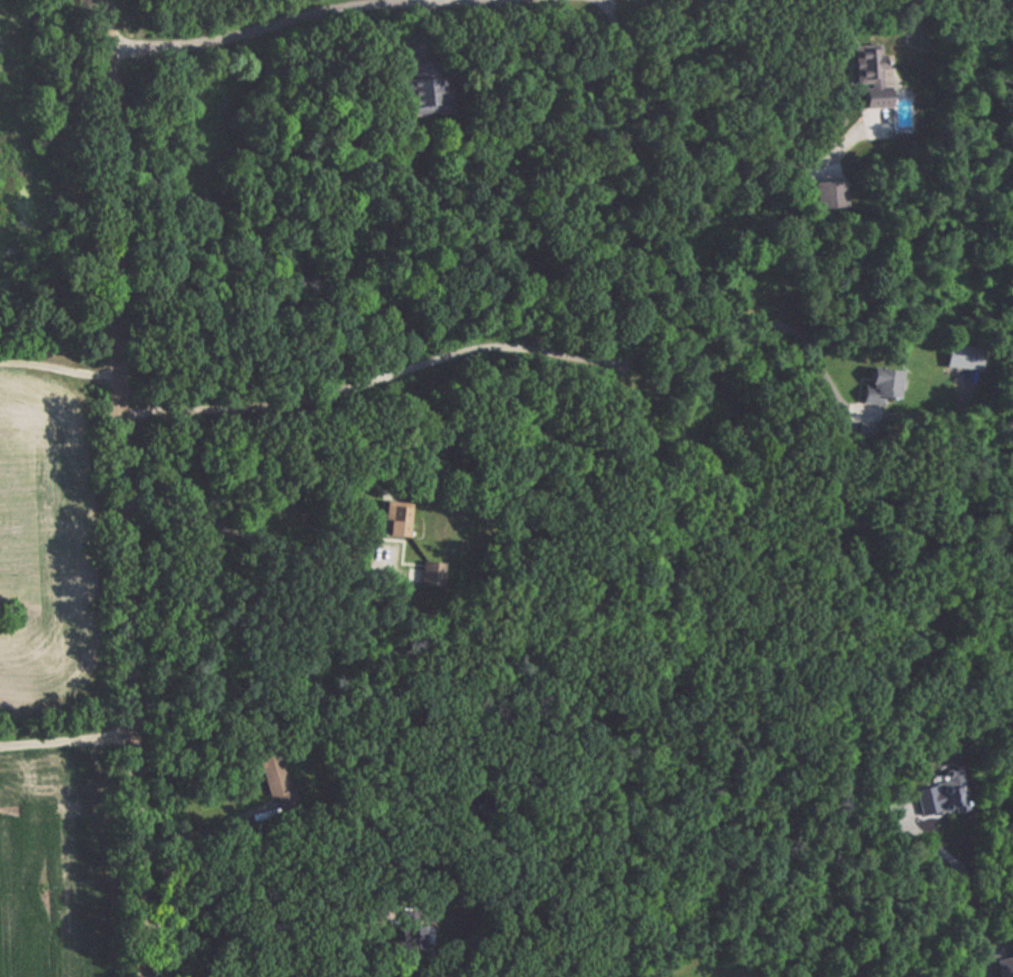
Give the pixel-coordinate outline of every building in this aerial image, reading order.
[(855,43),(858,104),(884,103),(881,42),(855,43)] [(839,162),(811,169),(821,208),(849,201),(839,162)] [(899,370),(868,369),(868,379),(861,378),(860,401),(898,402),(899,370)] [(409,491),(383,491),(384,539),(410,538),(409,491)] [(273,803),(296,795),(281,752),(259,760),(273,803)] [(921,815),(961,805),(955,777),(914,787),(921,815)] [(1001,976),(1012,976),(1012,957),(997,960),(1001,976)]
